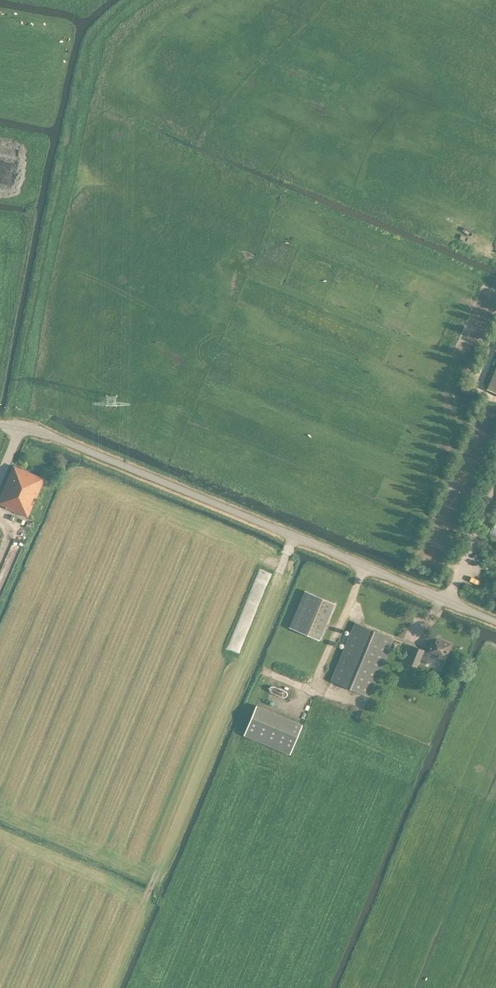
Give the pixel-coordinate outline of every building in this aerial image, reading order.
[(487,389),(495,393),(495,368),(487,389)] [(0,497),(0,504),(7,507),(6,508),(28,517),(44,479),(13,466),(0,497)] [(305,591),(290,627),(320,640),(335,603),(305,591)] [(393,638),(355,622),(331,681),(369,697),(393,638)] [(451,644),(433,637),(427,651),(414,646),(407,663),(417,667),(419,662),(426,665),(430,655),(438,658),(438,657),(445,659),(451,644)] [(258,706),(244,736),(290,755),(303,725),(258,706)]
